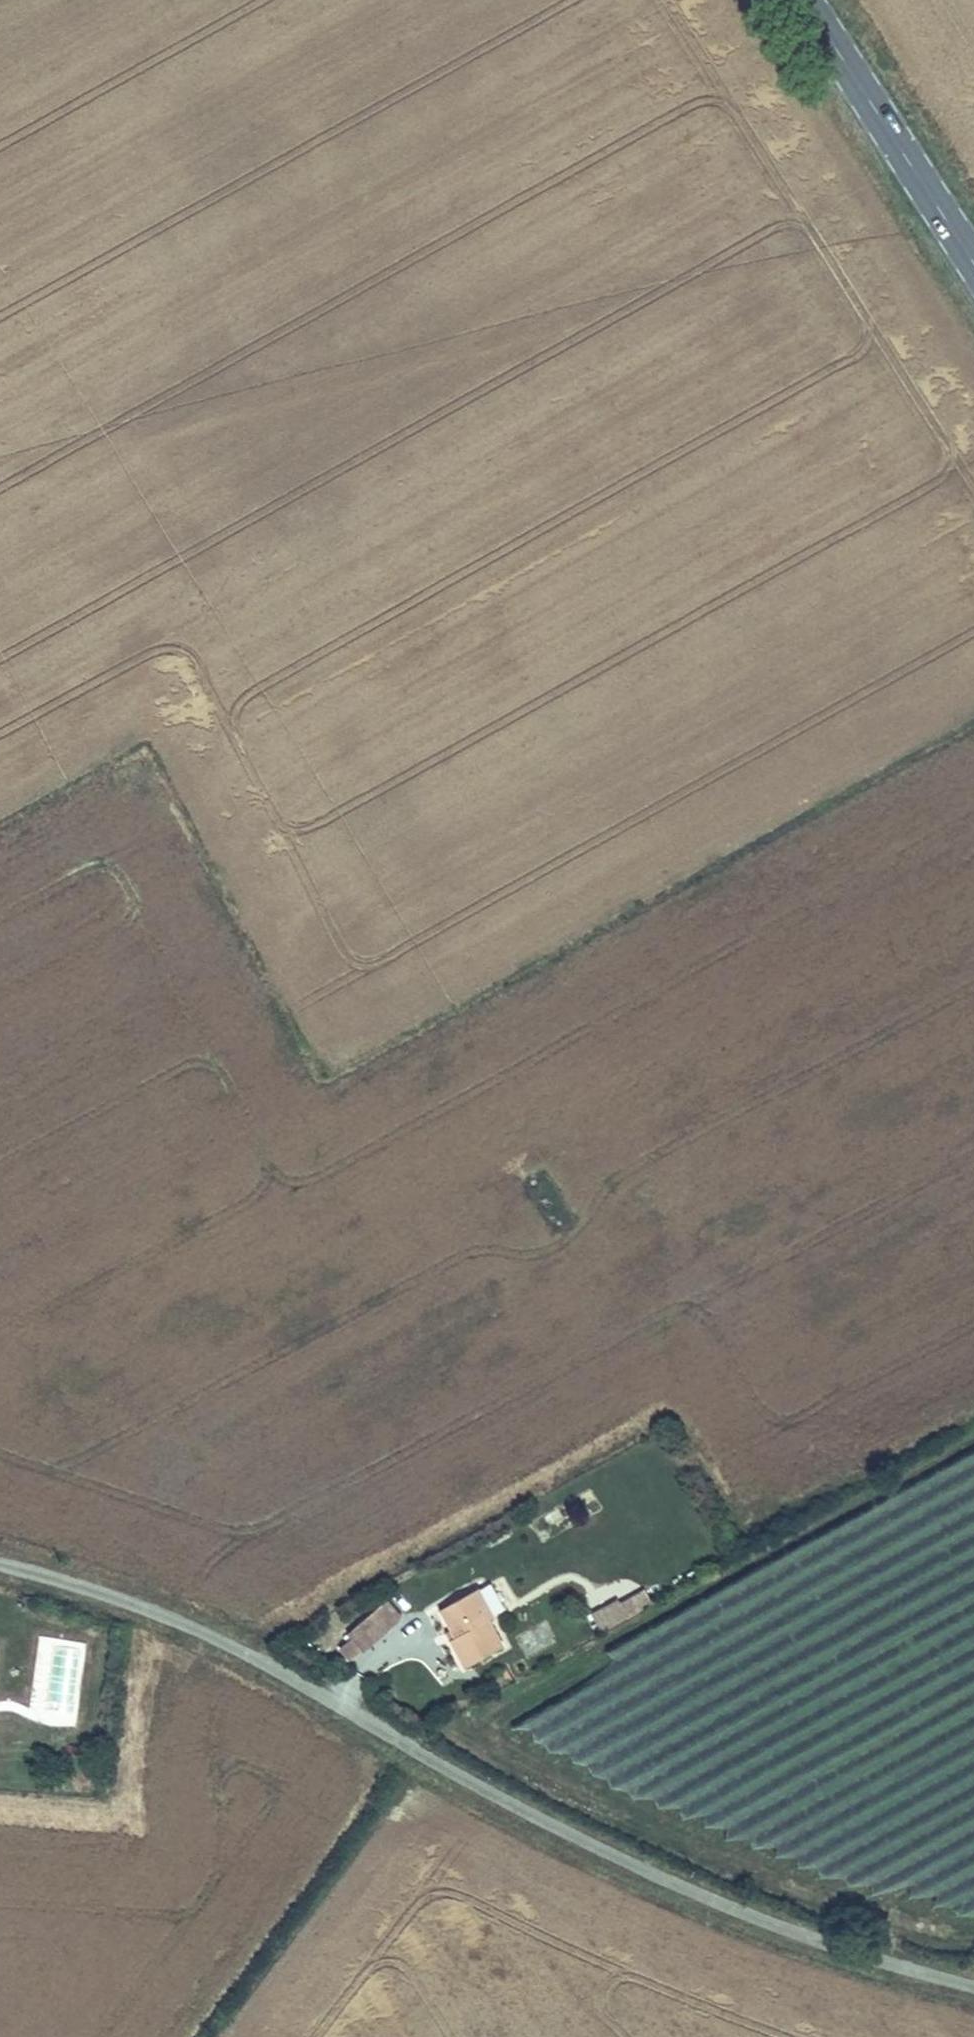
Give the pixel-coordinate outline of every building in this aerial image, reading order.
[(477,1585),(439,1605),(455,1635),(448,1639),(463,1669),(499,1650),(483,1622),(493,1617),(477,1585)] [(597,1636),(653,1606),(643,1588),(587,1617),(597,1636)] [(387,1598),(332,1641),(349,1663),(404,1620),(387,1598)]
